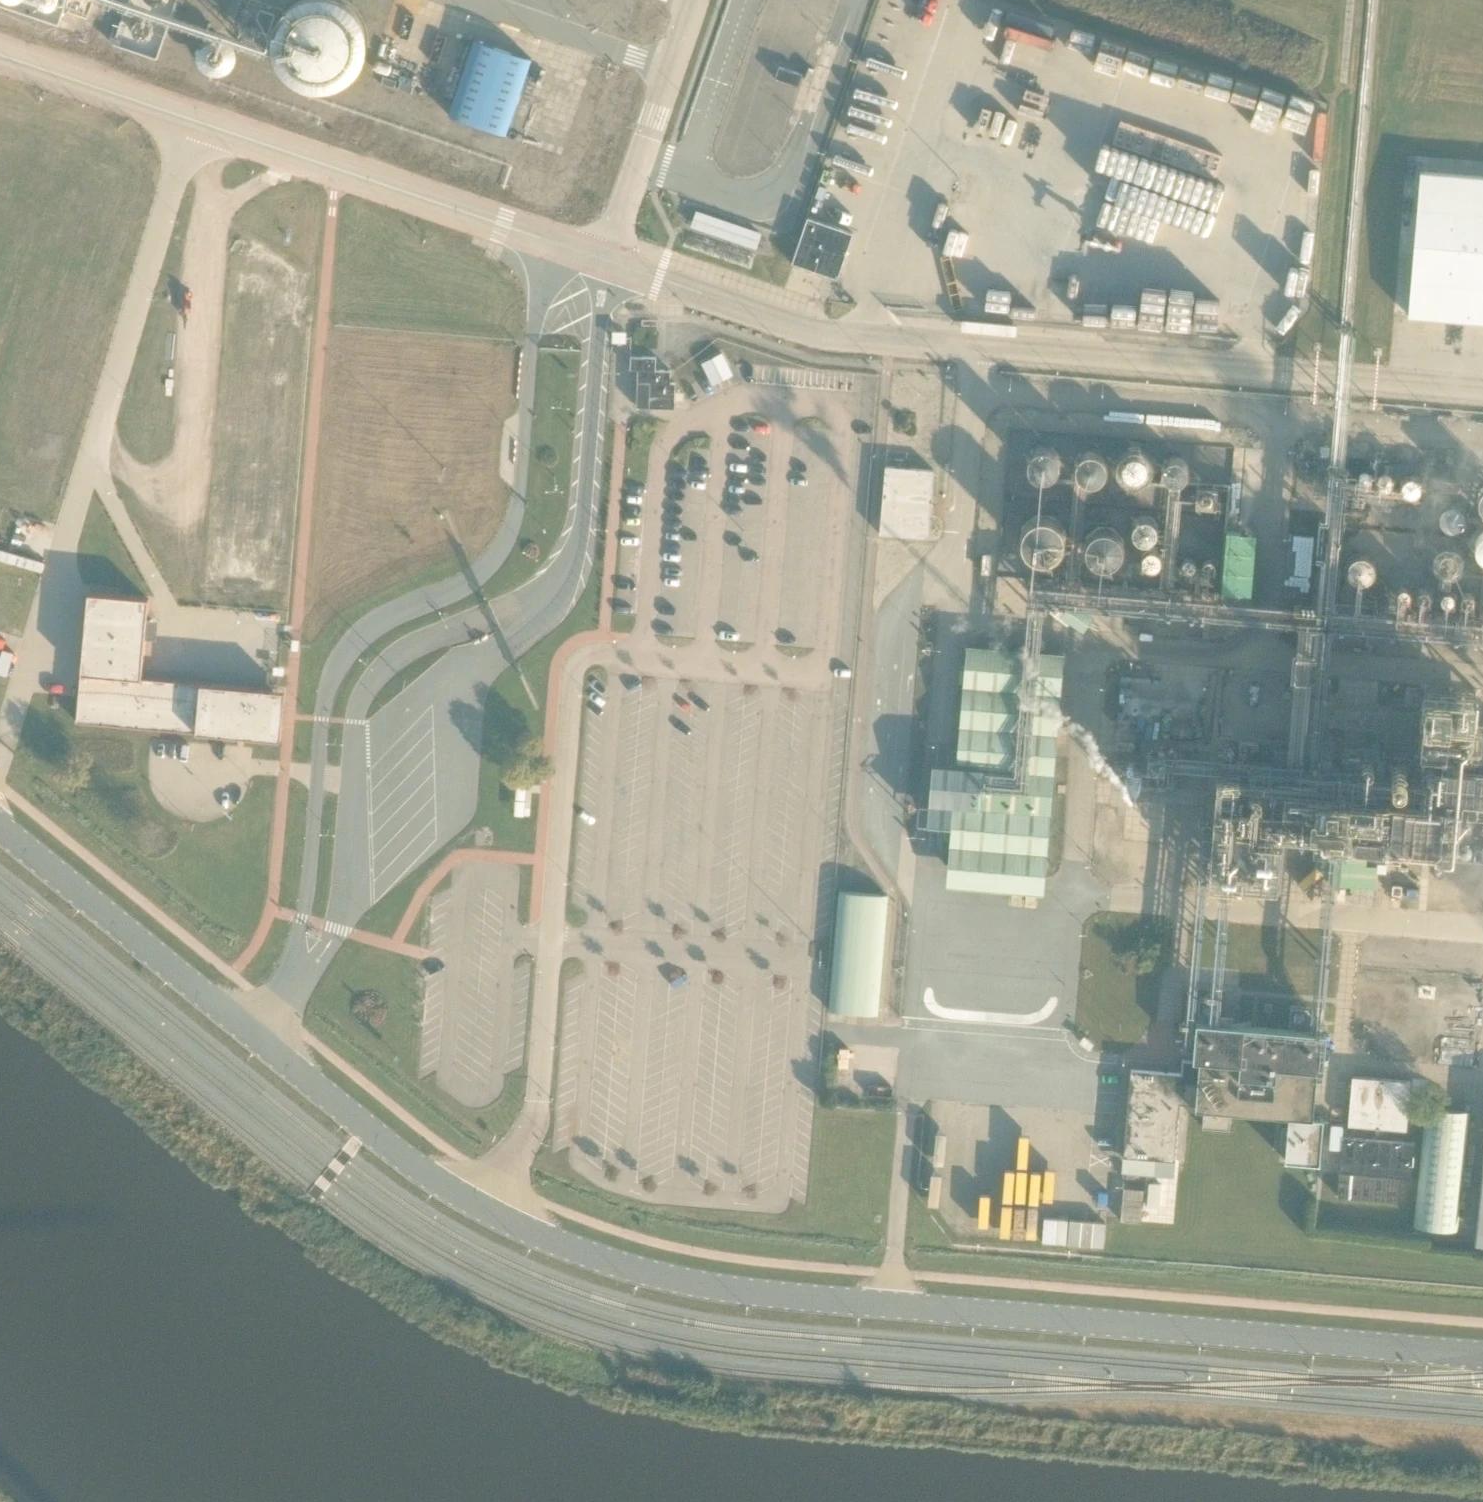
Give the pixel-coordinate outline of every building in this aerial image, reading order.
[(356,0),(317,0),(276,11),(297,95),(376,75),(356,0)] [(1006,35),(1053,48),(1062,16),(1016,3),(1006,35)] [(1104,48),(1109,30),(1066,18),(1059,47),(1087,54),(1090,44),(1104,48)] [(474,38),(448,114),(506,134),(532,57),(474,38)] [(779,66),(776,77),(799,84),(802,73),(801,72),(779,66)] [(1067,208),(1131,230),(1122,217),(1140,205),(1150,209),(1139,193),(1143,190),(1151,193),(1155,182),(1163,176),(1169,185),(1170,185),(1162,208),(1198,221),(1173,183),(1207,195),(1200,186),(1220,173),(1177,158),(1182,143),(1189,154),(1194,142),(1186,140),(1188,133),(1102,102),(1074,181),(1084,185),(1081,193),(1076,184),(1067,208)] [(1422,171),(1409,315),(1468,320),(1482,322),(1482,176),(1422,171)] [(696,212),(691,226),(756,248),(761,232),(735,223),(697,210),(696,212)] [(853,233),(808,217),(792,262),(837,277),(853,233)] [(1059,298),(1058,319),(1224,329),(1226,298),(1174,295),(1173,302),(1144,301),(1144,295),(1119,293),(1119,302),(1086,300),(1059,298)] [(638,405),(674,406),(675,382),(670,382),(671,369),(656,369),(656,356),(631,355),(631,368),(639,368),(638,405)] [(1063,443),(1036,444),(1038,470),(1064,469),(1063,443)] [(1103,445),(1084,456),(1095,476),(1114,465),(1103,445)] [(1135,473),(1153,471),(1151,450),(1132,452),(1135,473)] [(934,469),(886,466),(881,533),(929,536),(934,469)] [(1068,549),(1068,515),(1032,514),(1032,548),(1068,549)] [(1124,526),(1096,526),(1096,554),(1124,554),(1124,526)] [(1260,537),(1231,535),(1226,596),(1256,598),(1260,537)] [(148,597),(88,592),(77,720),(281,738),(285,690),(141,677),(148,597)] [(1061,675),(964,667),(948,865),(1043,873),(1061,675)] [(1176,746),(1144,743),(1140,784),(1172,787),(1176,746)] [(1482,849),(1482,783),(1254,762),(1248,827),(1482,849)] [(857,885),(846,884),(845,896),(842,896),(832,1014),(881,1018),(890,900),(856,897),(857,885)] [(1362,969),(1361,1010),(1386,1011),(1387,969),(1362,969)] [(1136,977),(1134,1002),(1159,1004),(1160,979),(1136,977)] [(1230,1128),(1231,1111),(1289,1116),(1286,1158),(1320,1161),(1324,1118),(1311,1117),(1315,1070),(1322,1070),(1325,1032),(1194,1022),(1192,1058),(1183,1058),(1182,1072),(1132,1068),(1125,1155),(1176,1159),(1181,1101),(1193,1102),(1193,1108),(1203,1109),(1202,1126),(1230,1128)] [(1406,1129),(1410,1082),(1353,1077),(1348,1125),(1406,1129)] [(1415,1225),(1456,1229),(1469,1111),(1428,1106),(1415,1225)] [(1411,1178),(1414,1142),(1342,1136),(1339,1172),(1392,1176),(1391,1182),(1338,1177),(1336,1202),(1409,1208),(1411,1183),(1400,1182),(1400,1177),(1411,1178)] [(1149,1182),(1147,1207),(1159,1207),(1161,1183),(1149,1182)] [(1123,1187),(1121,1220),(1141,1222),(1144,1188),(1123,1187)] [(1003,1211),(1003,1235),(1026,1236),(1026,1212),(1003,1211)] [(1115,1244),(1116,1219),(1080,1217),(1078,1242),(1115,1244)]
